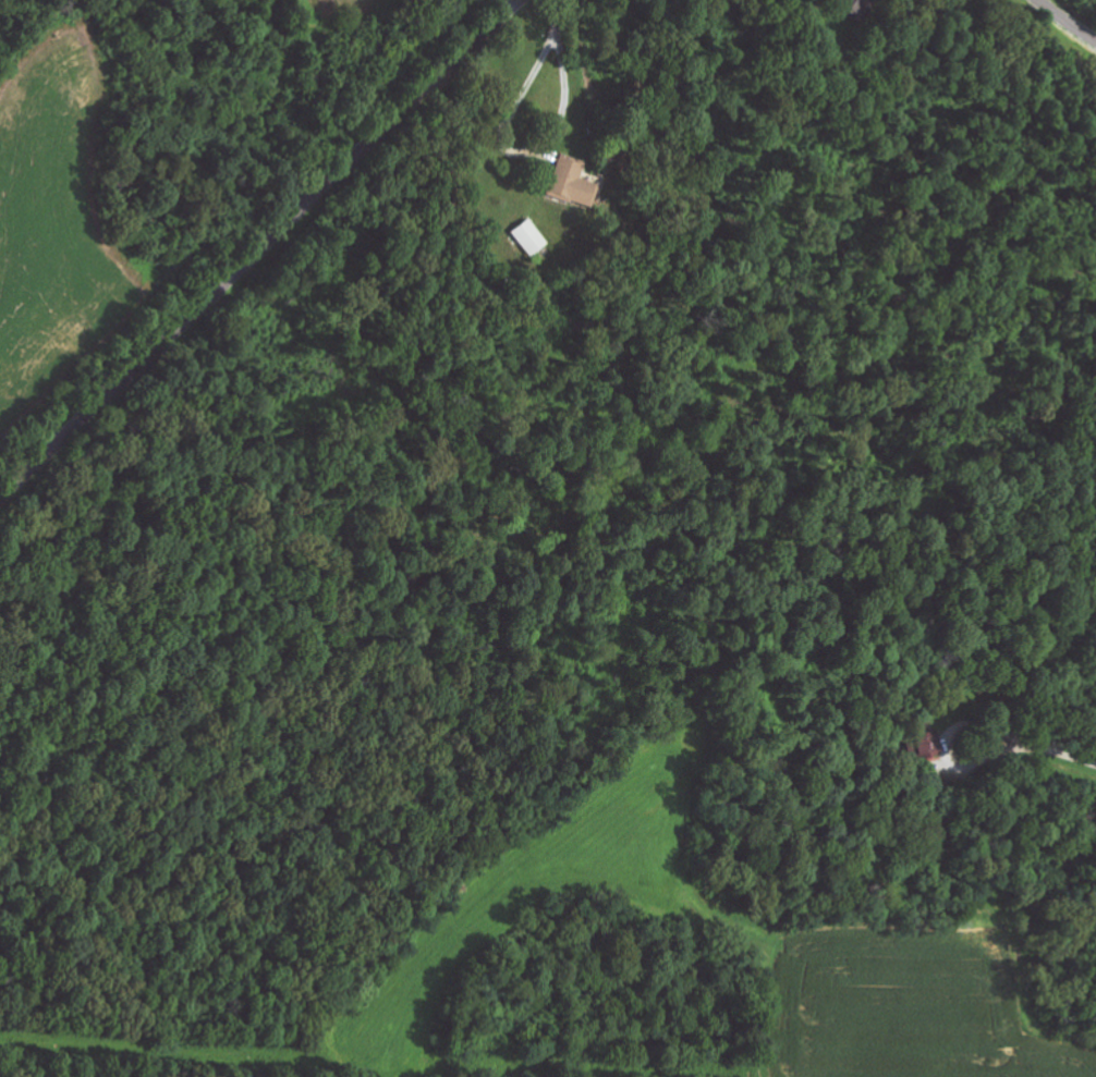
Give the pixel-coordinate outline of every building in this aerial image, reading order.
[(874,0),(839,0),(836,4),(859,21),(874,0)] [(586,162),(562,154),(549,194),(591,208),(596,193),(588,190),(589,187),(578,183),(586,162)]
